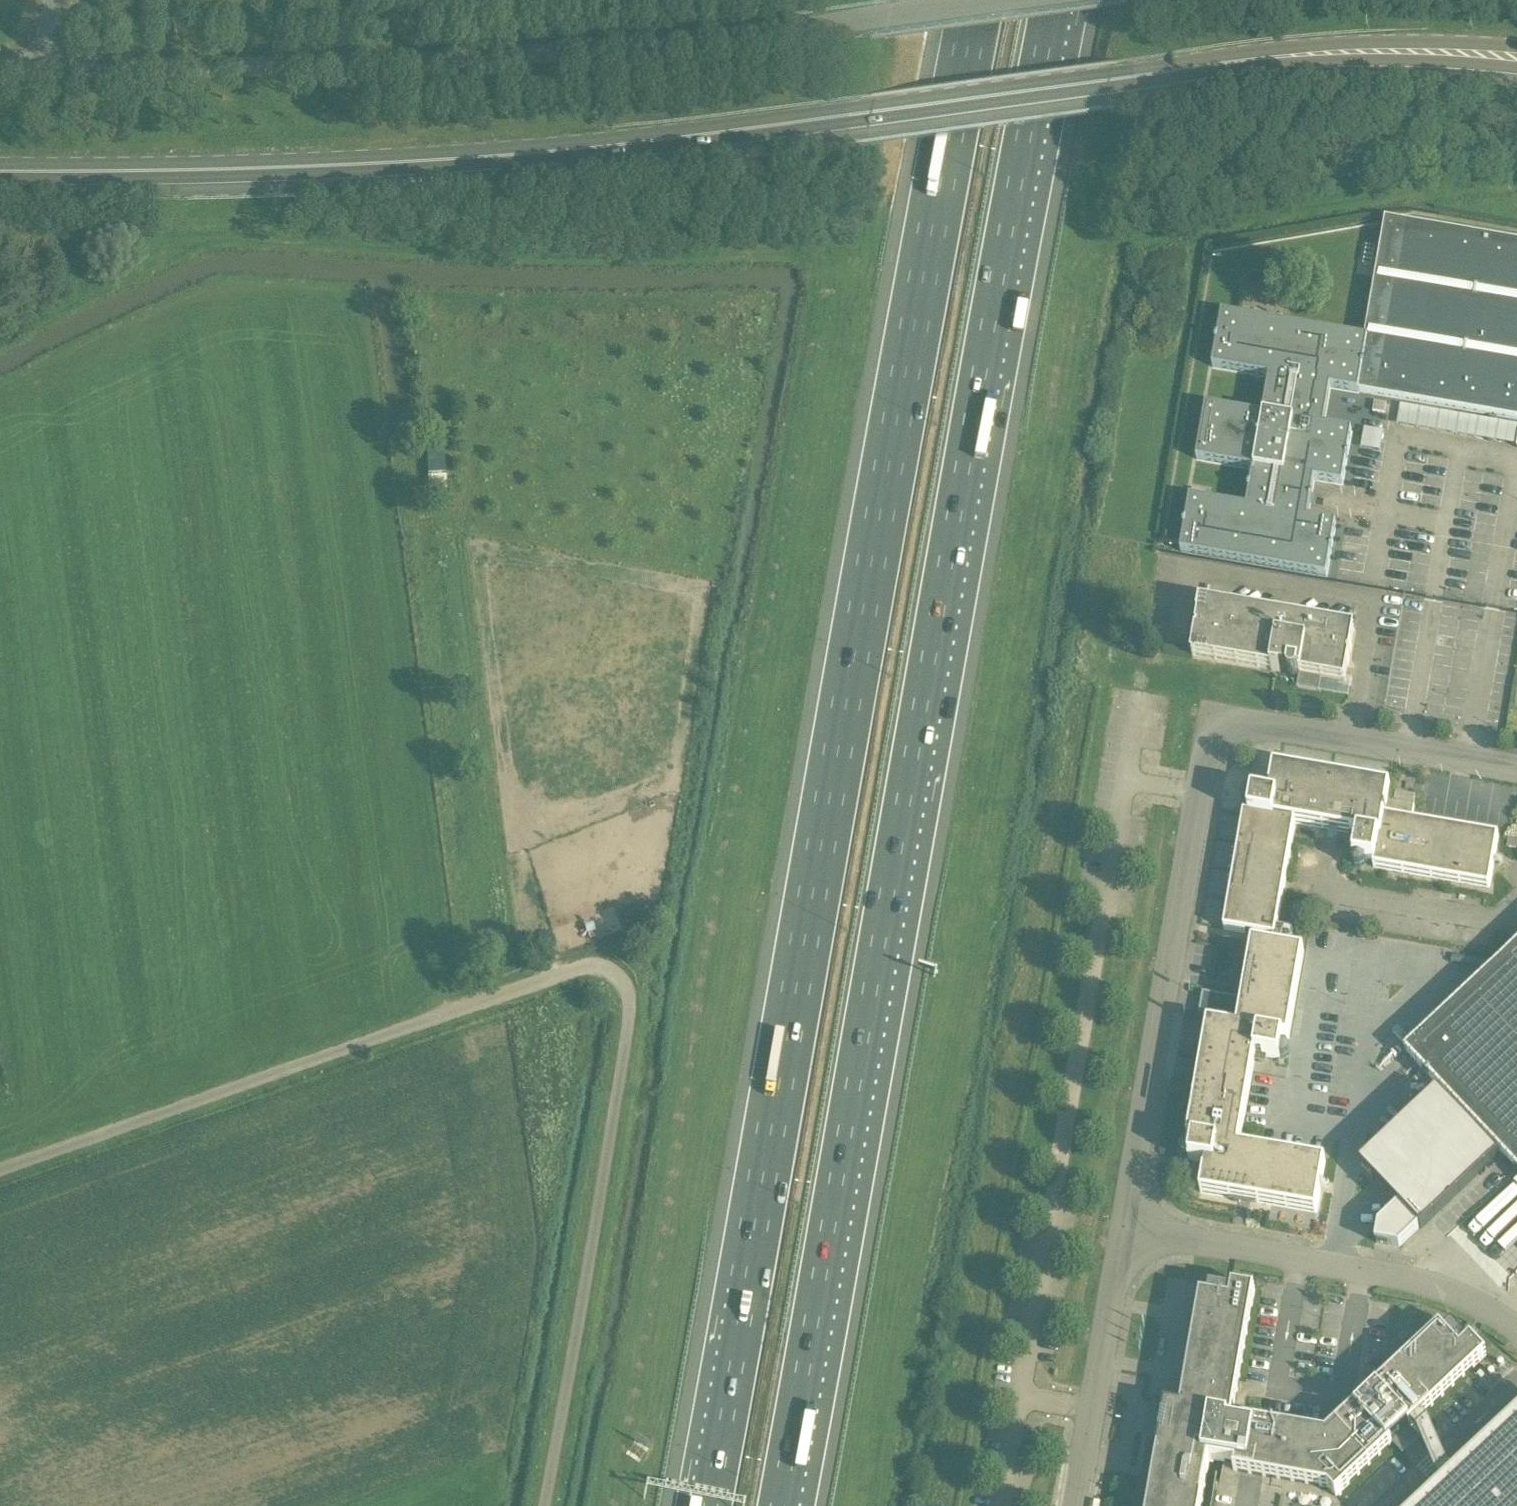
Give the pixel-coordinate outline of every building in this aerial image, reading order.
[(1181,553),(1260,566),(1327,578),(1336,524),(1308,519),(1311,504),(1314,504),(1315,505),(1317,497),(1315,497),(1312,496),(1315,481),(1343,486),(1352,432),(1324,427),(1331,389),(1359,394),(1359,392),(1516,420),(1516,243),(1386,220),(1365,339),(1280,324),(1222,314),(1213,368),(1270,378),(1263,417),(1206,407),(1197,461),(1254,470),(1247,509),(1190,499),(1181,553)] [(1366,427),(1364,447),(1383,449),(1385,429),(1366,427)] [(441,435),(426,436),(427,451),(443,450),(441,435)] [(430,491),(447,491),(446,453),(429,453),(430,491)] [(1201,605),(1192,657),(1288,674),(1288,675),(1289,676),(1290,677),(1291,677),(1292,678),(1293,678),(1294,678),(1295,678),(1296,678),(1297,677),(1298,676),(1299,676),(1301,676),(1299,687),(1319,691),(1321,679),(1346,684),(1355,629),(1303,620),(1296,619),(1212,605),(1201,603),(1201,605)] [(1224,930),(1274,939),(1274,942),(1284,944),(1286,932),(1278,930),(1296,824),(1351,833),(1349,841),(1356,842),(1352,865),(1356,869),(1361,870),(1366,866),(1367,862),(1374,863),(1373,868),(1490,888),(1499,836),(1412,821),(1415,806),(1388,801),(1391,787),(1274,766),(1269,796),(1248,792),(1243,796),(1242,801),(1245,806),(1250,807),(1249,814),(1244,813),(1224,930)] [(1507,847),(1516,849),(1516,838),(1509,837),(1507,847)] [(1182,1149),(1181,1155),(1184,1160),(1205,1164),(1200,1193),(1317,1214),(1326,1161),(1240,1147),(1255,1062),(1266,1064),(1267,1057),(1285,1061),(1290,1058),(1291,1052),(1288,1047),(1283,1046),(1284,1039),(1289,1040),(1304,951),(1283,947),(1284,944),(1274,942),(1273,946),(1252,942),(1242,1001),(1228,998),(1223,1025),(1208,1023),(1188,1139),(1192,1140),(1191,1147),(1187,1146),(1182,1149)] [(1404,1051),(1502,1154),(1516,1170),(1516,944),(1404,1051)] [(1437,1092),(1360,1165),(1399,1206),(1379,1226),(1376,1244),(1399,1248),(1420,1228),(1422,1230),(1499,1157),(1437,1092)] [(1161,1435),(1149,1505),(1203,1505),(1210,1461),(1235,1466),(1234,1472),(1328,1488),(1336,1497),(1487,1356),(1471,1339),(1467,1342),(1453,1327),(1446,1333),(1440,1328),(1326,1434),(1243,1420),(1242,1421),(1233,1420),(1256,1290),(1233,1286),(1232,1291),(1210,1287),(1208,1297),(1201,1296),(1181,1408),(1166,1406),(1161,1435)] [(1443,1505),(1516,1505),(1516,1436),(1443,1505)]
